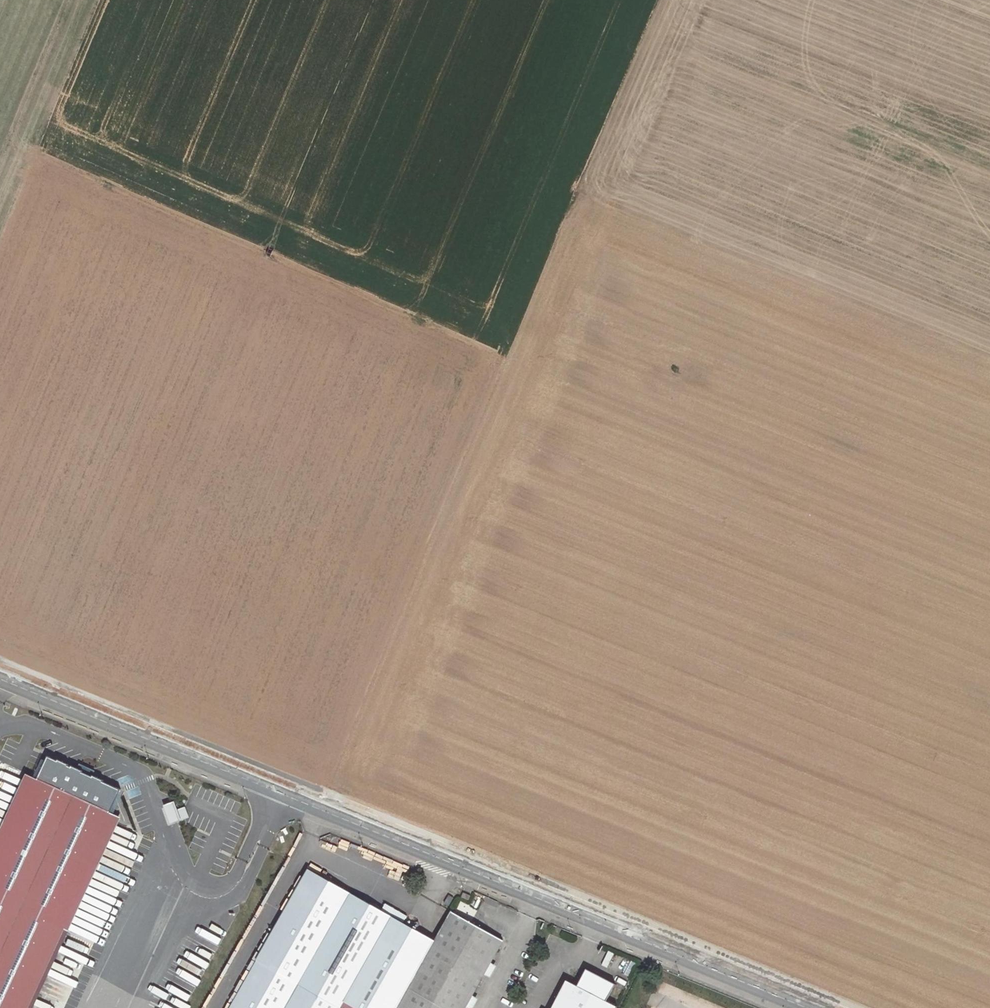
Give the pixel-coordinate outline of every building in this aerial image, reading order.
[(110,812),(120,790),(48,757),(37,779),(0,858),(0,1007),(29,1007),(28,1007),(65,930),(57,926),(110,812)] [(0,830),(0,858),(37,779),(26,774),(0,830)] [(121,818),(110,812),(57,926),(65,930),(69,931),(121,818)] [(271,937),(230,1007),(375,1007),(405,954),(421,963),(434,941),(417,933),(309,871),(277,926),(271,937)] [(450,912),(434,941),(421,963),(396,1007),(465,1007),(502,941),(450,912)] [(264,933),(271,937),(277,926),(270,922),(264,933)] [(375,1007),(396,1007),(421,963),(405,954),(375,1007)] [(617,1007),(606,1002),(614,985),(586,970),(577,987),(571,983),(564,985),(552,1007),(616,1007),(617,1007)]
